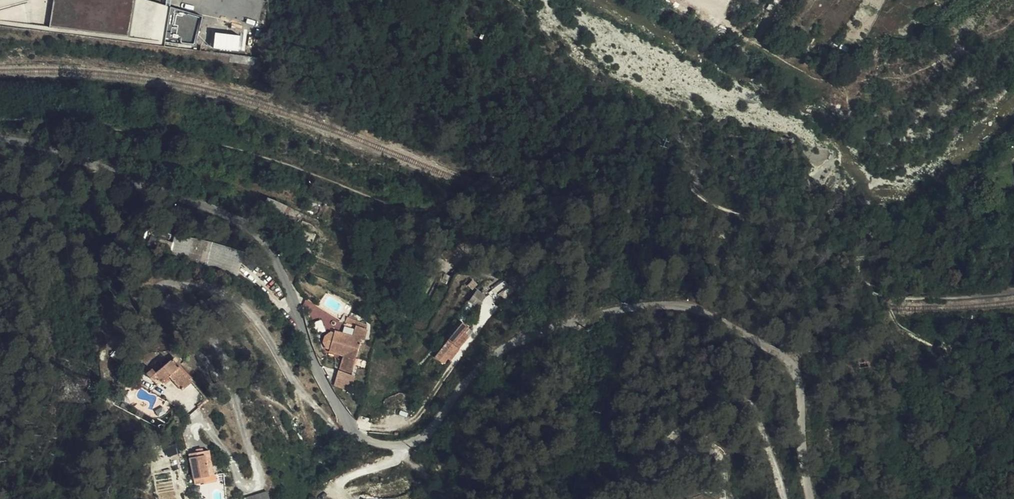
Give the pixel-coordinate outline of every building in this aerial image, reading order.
[(50,26),(196,44),(203,15),(155,0),(54,0),(50,26)] [(214,47),(241,50),(242,34),(215,31),(214,47)] [(946,190),(949,199),(961,194),(958,186),(946,190)] [(285,225),(288,215),(279,212),(276,222),(285,225)] [(479,305),(486,293),(477,287),(470,299),(479,305)] [(353,339),(366,344),(366,338),(345,329),(342,335),(353,339)] [(361,355),(366,344),(353,339),(349,349),(333,343),(331,346),(327,344),(324,347),(322,348),(321,351),(320,354),(321,356),(322,358),(326,360),(325,362),(339,368),(334,382),(344,387),(358,354),(361,355)] [(441,349),(447,342),(444,339),(439,346),(441,349)] [(454,348),(447,342),(441,349),(439,346),(429,356),(428,356),(414,372),(426,382),(430,377),(433,379),(443,368),(439,364),(454,348)] [(866,365),(865,354),(855,357),(857,368),(866,365)] [(171,371),(163,363),(150,375),(146,371),(141,376),(149,386),(153,381),(157,384),(163,378),(192,411),(202,403),(173,370),(171,371)] [(344,388),(333,383),(329,394),(340,399),(344,388)] [(201,480),(199,453),(179,454),(181,488),(193,487),(193,481),(201,480)] [(268,490),(246,496),(247,498),(271,498),(268,490)]
